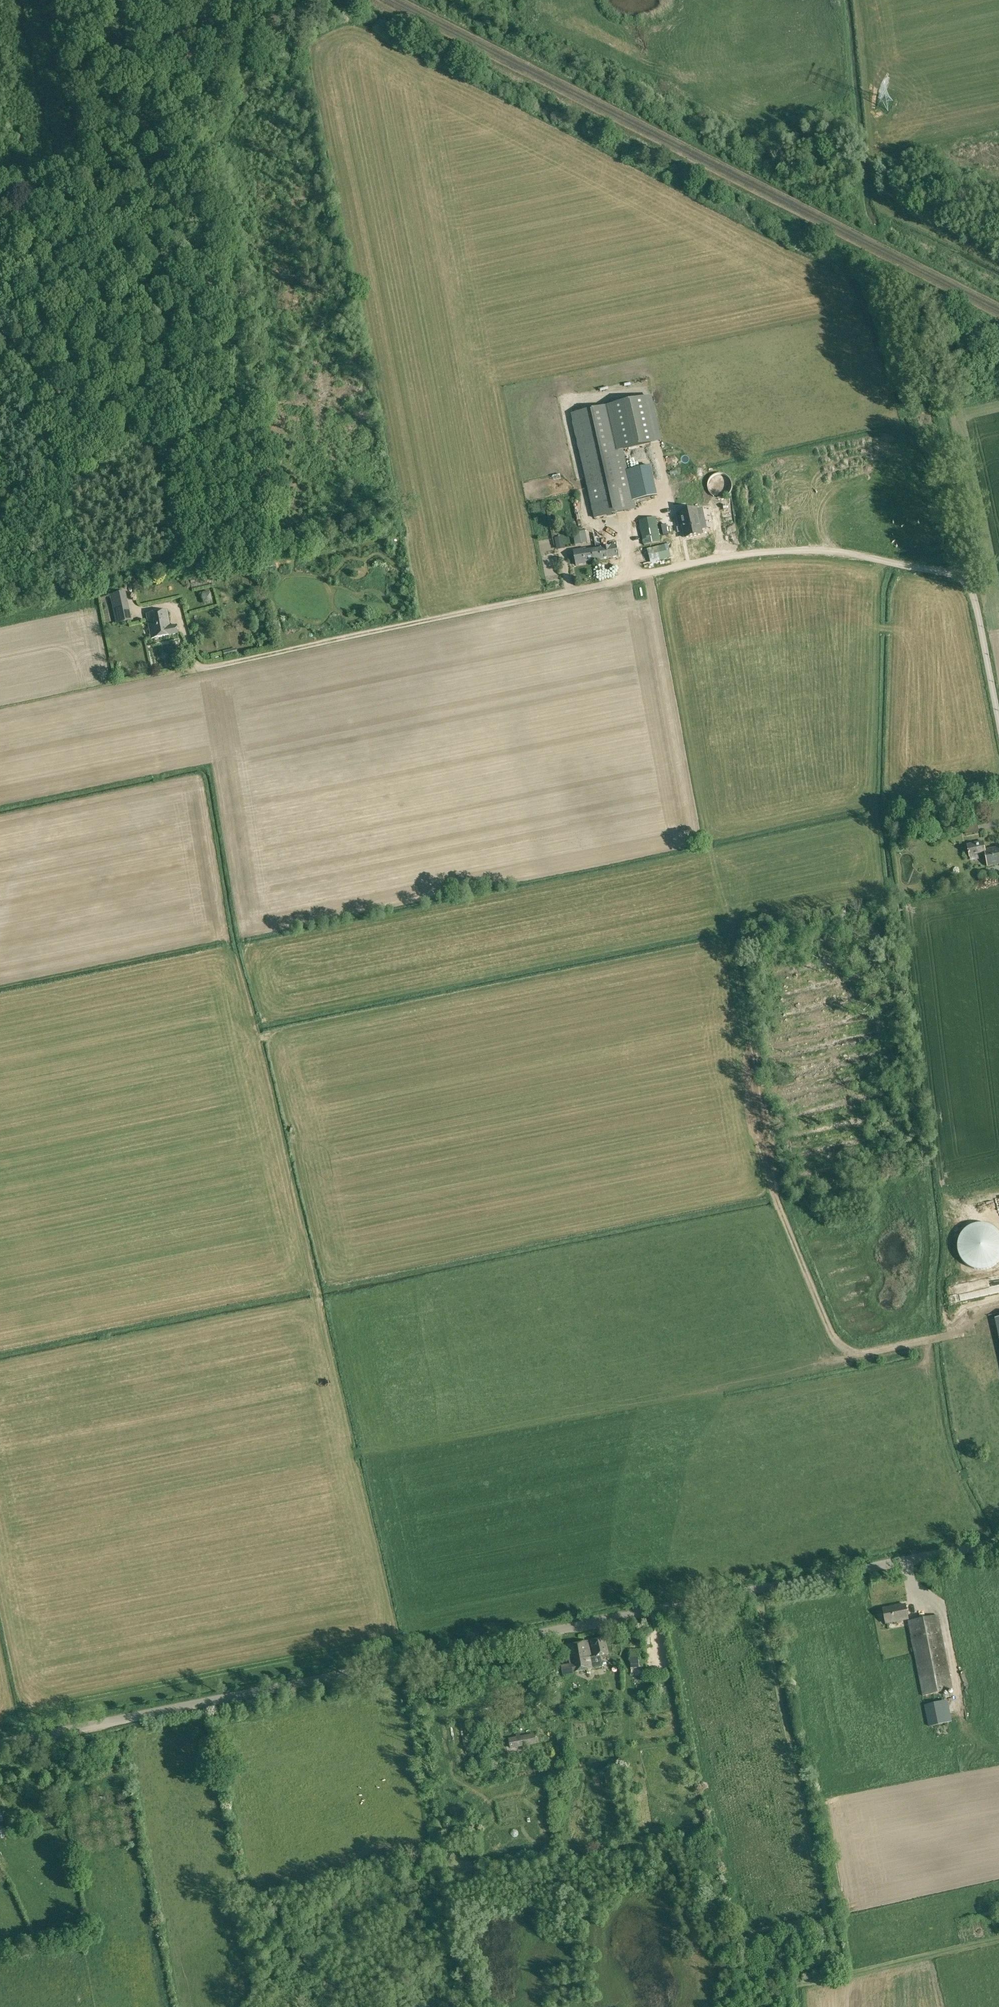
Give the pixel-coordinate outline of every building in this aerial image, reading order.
[(651,397),(572,414),(595,518),(636,509),(634,500),(627,471),(623,450),(661,441),(651,397)] [(650,466),(627,471),(634,500),(657,495),(650,466)] [(708,483),(708,486),(708,488),(709,490),(710,493),(712,495),(714,496),(717,497),(720,498),(722,498),(724,497),(726,496),(728,494),(730,492),(731,490),(732,487),(732,484),(731,481),(730,479),(728,477),(726,476),(724,475),(722,474),(719,474),(717,474),(714,475),(712,477),(710,479),(708,481),(708,483)] [(692,486),(698,485),(696,476),(689,478),(692,486)] [(680,514),(676,515),(679,525),(682,524),(685,538),(702,534),(701,530),(699,520),(704,518),(702,509),(697,510),(697,509),(679,513),(680,514)] [(639,521),(643,545),(661,542),(656,517),(639,521)] [(739,522),(725,522),(726,543),(740,542),(739,522)] [(615,529),(594,533),(596,549),(600,548),(602,559),(618,556),(617,546),(615,529)] [(573,533),(575,540),(586,538),(585,531),(579,532),(573,533)] [(678,558),(702,553),(699,536),(636,550),(638,565),(677,556),(678,558)] [(600,548),(596,549),(587,551),(586,548),(584,549),(574,551),(576,565),(586,563),(586,561),(602,559),(600,548)] [(110,595),(112,603),(126,600),(125,592),(110,595)] [(147,614),(152,638),(177,633),(176,626),(169,627),(166,610),(147,614)] [(129,613),(115,616),(115,619),(116,624),(131,621),(130,616),(129,613)] [(964,825),(966,834),(976,832),(974,824),(964,825)] [(998,863),(998,847),(985,849),(984,841),(967,844),(970,857),(985,854),(987,865),(998,863)] [(957,1246),(958,1251),(959,1255),(961,1259),(964,1262),(967,1265),(970,1267),(975,1269),(979,1270),(983,1270),(987,1269),(991,1267),(995,1265),(998,1262),(998,1261),(998,1232),(998,1230),(995,1228),(991,1225),(987,1224),(983,1223),(979,1223),(975,1224),(970,1225),(967,1228),(964,1230),(961,1234),(959,1238),(958,1242),(957,1246)] [(906,1603),(883,1607),(886,1624),(909,1619),(906,1603)] [(909,1621),(922,1690),(923,1695),(953,1689),(939,1615),(909,1621)] [(601,1656),(609,1654),(605,1638),(591,1641),(594,1656),(591,1657),(588,1641),(568,1646),(571,1662),(562,1664),(564,1675),(603,1667),(601,1656)] [(646,1669),(646,1649),(632,1649),(631,1670),(646,1669)] [(925,1704),(929,1726),(950,1722),(946,1701),(925,1704)] [(535,1735),(510,1740),(511,1746),(537,1742),(536,1738),(535,1735)] [(699,1815),(699,1804),(690,1804),(689,1815),(699,1815)]
